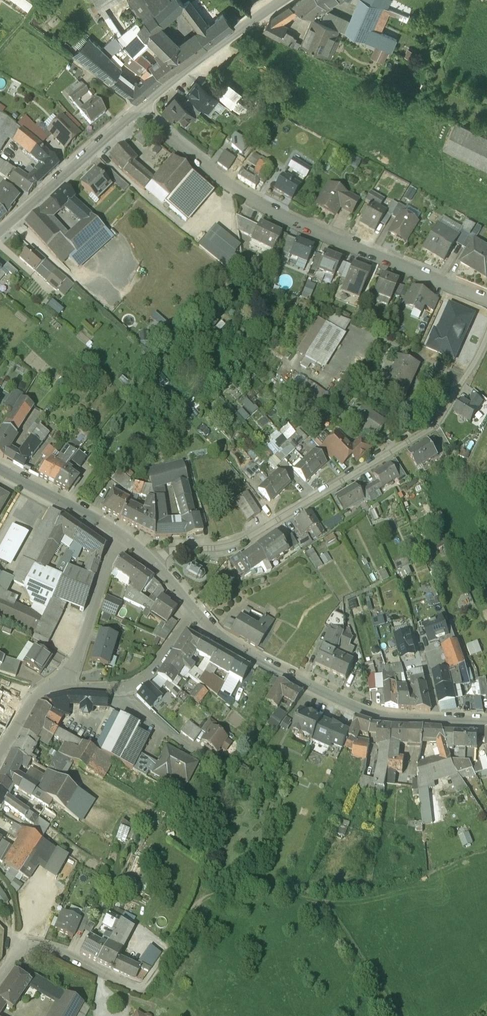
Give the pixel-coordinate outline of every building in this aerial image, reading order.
[(98,11),(104,7),(116,0),(91,0),(95,6),(98,11)] [(129,4),(145,23),(156,34),(162,28),(180,13),(179,12),(184,9),(174,0),(128,0),(129,4)] [(184,9),(192,3),(197,0),(174,0),(184,9)] [(292,7),(299,11),(314,17),(315,18),(322,9),(323,8),(319,5),(322,3),(320,0),(301,0),(292,7)] [(357,15),(367,19),(368,17),(374,3),(366,0),(364,0),(357,15)] [(374,3),(380,6),(388,9),(394,0),(366,0),(374,3)] [(179,12),(180,13),(196,33),(209,24),(192,3),(184,9),(179,12)] [(374,3),(368,17),(374,20),(380,6),(374,3)] [(271,18),(280,23),(286,19),(299,11),(292,7),(289,6),(271,18)] [(388,9),(380,6),(374,20),(368,17),(367,19),(357,15),(352,20),(374,30),(377,23),(384,25),(389,14),(390,10),(388,9)] [(115,40),(122,35),(104,7),(98,11),(113,37),(115,40)] [(328,12),(322,9),(315,18),(339,28),(346,32),(350,24),(327,14),(328,12)] [(195,38),(205,49),(224,34),(233,27),(227,19),(223,14),(209,24),(196,33),(197,35),(195,38)] [(233,14),(227,19),(233,27),(239,22),(233,14)] [(315,18),(314,17),(311,24),(336,35),(339,28),(315,18)] [(280,23),(271,18),(270,18),(264,29),(280,38),(281,39),(285,31),(287,27),(280,23)] [(374,30),(352,20),(350,24),(346,32),(363,39),(368,42),(376,46),(391,53),(394,47),(397,41),(374,30)] [(122,51),(131,58),(135,55),(157,35),(156,34),(145,23),(140,28),(137,22),(122,35),(115,40),(117,43),(122,51)] [(336,35),(311,24),(302,44),(327,55),(331,47),(333,48),(337,41),(334,39),(336,35)] [(156,34),(157,35),(171,51),(178,44),(162,28),(156,34)] [(294,36),(285,31),(281,39),(280,38),(280,39),(292,46),(294,41),(292,40),(294,36)] [(178,44),(171,51),(174,54),(166,60),(177,70),(194,57),(205,49),(195,38),(197,35),(196,33),(178,44)] [(89,40),(72,57),(83,65),(98,49),(89,40)] [(294,41),(292,46),(299,49),(302,44),(294,41)] [(376,46),(368,42),(367,47),(375,50),(376,46)] [(115,46),(110,51),(123,63),(142,78),(144,76),(149,72),(131,58),(122,51),(117,43),(115,46)] [(248,56),(257,61),(262,51),(253,46),(248,56)] [(98,49),(83,65),(100,76),(106,69),(115,76),(120,69),(117,68),(105,56),(98,49)] [(105,56),(117,68),(123,63),(110,51),(105,56)] [(154,69),(135,55),(131,58),(149,72),(154,69)] [(161,81),(177,70),(166,60),(154,69),(149,72),(161,81)] [(115,76),(106,69),(100,76),(118,89),(125,83),(115,76)] [(368,70),(363,80),(377,86),(381,76),(368,70)] [(161,81),(149,72),(144,76),(142,78),(139,81),(148,91),(151,88),(161,81)] [(208,78),(206,81),(215,89),(218,85),(208,78)] [(80,81),(69,90),(73,95),(74,95),(84,87),(80,81)] [(139,81),(130,89),(129,86),(125,83),(118,89),(136,102),(148,91),(139,81)] [(206,81),(201,87),(210,94),(215,89),(206,81)] [(201,87),(196,83),(195,83),(196,85),(193,89),(192,88),(187,94),(189,96),(203,107),(201,109),(208,115),(214,107),(212,105),(217,99),(215,98),(210,94),(201,87)] [(226,83),(215,98),(217,99),(230,110),(241,94),(226,83)] [(84,87),(74,95),(79,100),(88,92),(84,87)] [(65,94),(69,99),(73,95),(69,90),(65,94)] [(74,95),(73,95),(69,99),(74,104),(77,102),(79,100),(74,95)] [(203,107),(189,96),(185,101),(198,113),(201,109),(203,107)] [(80,111),(80,112),(91,125),(106,113),(95,100),(80,111)] [(182,105),(176,100),(164,111),(184,130),(185,129),(182,126),(192,116),(195,118),(196,118),(182,105)] [(198,113),(185,101),(182,105),(196,118),(200,114),(198,113)] [(83,109),(77,102),(74,104),(80,111),(83,109)] [(261,109),(256,114),(263,120),(268,115),(261,109)] [(236,150),(243,155),(248,148),(268,124),(263,120),(256,114),(255,113),(229,144),(236,150)] [(0,115),(0,130),(10,138),(14,141),(21,130),(0,115)] [(79,134),(63,118),(49,131),(49,132),(52,135),(65,148),(70,143),(73,143),(75,141),(75,138),(79,134)] [(49,132),(49,131),(40,121),(35,126),(47,139),(52,135),(49,132)] [(456,122),(443,150),(479,166),(486,150),(486,137),(456,122)] [(10,138),(0,130),(0,151),(10,138)] [(35,141),(21,130),(14,141),(31,155),(41,146),(35,141)] [(142,131),(134,138),(144,148),(152,139),(142,131)] [(219,135),(212,146),(217,150),(225,139),(219,135),(220,135),(219,135)] [(59,165),(41,146),(31,155),(34,157),(39,163),(38,164),(41,167),(48,175),(59,165)] [(137,161),(123,146),(110,158),(123,173),(132,165),(137,161)] [(248,148),(243,155),(236,150),(233,153),(238,156),(245,161),(251,150),(248,148)] [(231,156),(224,152),(223,154),(218,162),(228,170),(235,159),(231,156)] [(263,159),(255,154),(249,163),(257,168),(260,164),(263,159)] [(357,163),(346,157),(344,162),(354,168),(357,163)] [(274,166),(263,159),(260,164),(272,170),(274,166)] [(311,171),(294,160),(289,167),(306,178),(311,171)] [(178,162),(156,187),(169,198),(169,199),(191,173),(178,162)] [(6,164),(0,173),(0,174),(6,178),(10,182),(17,172),(6,164)] [(272,170),(260,164),(257,168),(254,174),(252,177),(261,182),(264,184),(272,170)] [(152,183),(132,165),(123,173),(144,191),(152,183)] [(41,167),(28,179),(37,185),(48,175),(41,167)] [(119,178),(111,170),(105,175),(115,184),(115,185),(124,193),(129,187),(119,178)] [(254,174),(248,170),(247,173),(242,170),(238,177),(240,179),(257,189),(261,182),(252,177),(254,174)] [(28,179),(17,172),(10,182),(28,195),(37,185),(28,179)] [(105,175),(101,179),(94,172),(87,179),(88,179),(83,185),(82,184),(81,185),(95,199),(107,187),(110,189),(115,185),(115,184),(105,175)] [(213,191),(191,173),(169,199),(169,198),(164,204),(186,222),(213,191)] [(300,187),(283,177),(275,190),(292,201),(300,187)] [(3,184),(0,188),(0,210),(6,216),(11,210),(9,208),(18,197),(3,184)] [(345,198),(329,189),(331,185),(330,185),(317,206),(318,207),(319,205),(334,215),(333,216),(334,216),(340,207),(347,195),(345,198)] [(408,186),(404,198),(412,201),(417,190),(408,186)] [(75,198),(64,187),(50,201),(57,208),(61,212),(65,208),(73,201),(75,198)] [(386,213),(375,207),(380,198),(371,193),(366,202),(371,205),(360,223),(375,232),(380,224),(386,213)] [(359,202),(347,195),(340,207),(351,214),(359,202)] [(64,241),(45,219),(57,208),(50,201),(43,207),(25,224),(51,253),(58,246),(64,252),(69,259),(75,254),(64,241)] [(91,217),(73,201),(65,208),(83,224),(91,217)] [(398,206),(392,202),(386,213),(380,224),(385,227),(392,216),(398,206)] [(406,209),(399,205),(398,206),(392,216),(397,220),(401,214),(403,215),(406,209)] [(403,215),(401,214),(397,220),(389,233),(397,238),(405,242),(404,243),(405,243),(417,224),(403,215)] [(254,239),(259,227),(236,216),(238,231),(254,239)] [(64,241),(75,254),(103,228),(91,217),(83,224),(64,241)] [(462,231),(470,236),(476,227),(466,221),(461,230),(462,231)] [(259,227),(254,239),(251,245),(272,256),(283,234),(261,223),(259,227)] [(447,230),(438,225),(424,249),(444,261),(455,243),(457,241),(456,240),(445,233),(447,230)] [(215,226),(199,246),(228,271),(229,270),(230,271),(233,266),(238,261),(233,257),(241,247),(215,226)] [(75,254),(69,259),(79,270),(114,239),(103,228),(75,254)] [(470,236),(462,231),(456,240),(457,241),(455,243),(463,248),(469,238),(470,236)] [(475,241),(469,238),(463,248),(468,251),(475,241)] [(295,244),(286,241),(283,252),(290,255),(295,244)] [(313,248),(296,241),(295,244),(290,255),(290,257),(307,264),(313,248)] [(475,241),(468,251),(461,263),(486,279),(486,278),(486,249),(475,241)] [(57,259),(64,252),(58,246),(51,253),(57,259)] [(31,247),(20,260),(35,274),(42,266),(46,261),(31,247)] [(341,259),(324,252),(323,256),(318,268),(312,266),(308,276),(322,282),(325,275),(333,278),(336,272),(340,261),(341,259)] [(317,254),(312,266),(318,268),(323,256),(317,254)] [(57,272),(46,261),(42,266),(53,277),(57,272)] [(346,264),(340,261),(336,272),(342,275),(346,264)] [(18,274),(7,264),(4,269),(14,278),(18,274)] [(352,266),(346,264),(342,275),(341,278),(347,280),(352,266)] [(370,271),(353,264),(352,266),(347,280),(342,290),(359,297),(370,271)] [(229,270),(228,271),(234,277),(239,271),(233,266),(230,271),(229,270)] [(67,281),(57,272),(53,277),(46,284),(56,293),(61,288),(67,281)] [(375,275),(371,286),(377,288),(381,278),(375,275)] [(398,283),(381,276),(381,278),(377,288),(375,292),(391,299),(392,296),(397,285),(398,283)] [(74,287),(67,281),(61,288),(67,294),(74,287)] [(301,296),(309,298),(314,284),(306,281),(301,296)] [(404,287),(397,285),(392,296),(399,298),(404,287)] [(421,292),(417,290),(417,291),(412,289),(410,295),(408,294),(403,306),(414,311),(416,308),(423,311),(426,304),(429,305),(432,298),(421,293),(421,292)] [(391,299),(375,292),(372,300),(388,307),(391,299)] [(439,300),(432,297),(432,298),(429,305),(427,308),(434,311),(439,300)] [(44,307),(56,316),(61,310),(49,300),(44,307)] [(472,314),(450,304),(444,318),(466,328),(472,314)] [(332,315),(327,324),(345,335),(352,324),(332,315)] [(458,345),(466,328),(444,318),(438,331),(435,330),(427,347),(454,359),(460,346),(458,345)] [(323,370),(345,335),(327,324),(318,319),(297,353),(306,359),(312,363),(323,370)] [(217,333),(224,325),(221,322),(213,329),(217,333)] [(381,374),(376,384),(407,398),(420,367),(396,356),(392,365),(394,366),(389,377),(381,374)] [(308,372),(312,363),(306,359),(301,367),(308,372)] [(161,373),(154,378),(163,389),(170,384),(161,373)] [(299,395),(309,382),(300,376),(290,389),(299,395)] [(326,394),(309,382),(299,395),(317,408),(326,394)] [(471,396),(473,397),(481,402),(483,403),(484,398),(475,391),(471,396)] [(473,397),(468,405),(476,410),(481,402),(473,397)] [(21,398),(3,427),(16,435),(34,407),(21,398)] [(468,405),(462,402),(455,412),(470,421),(477,411),(476,410),(468,405)] [(386,424),(363,408),(351,424),(374,440),(386,424)] [(27,433),(32,436),(40,427),(44,430),(47,426),(38,419),(27,433)] [(11,447),(18,436),(16,435),(3,427),(0,431),(0,455),(3,457),(4,456),(11,447)] [(32,436),(31,437),(41,445),(49,435),(44,430),(40,427),(32,436)] [(288,427),(280,434),(290,445),(299,437),(296,434),(292,429),(291,430),(288,427)] [(304,442),(308,438),(300,430),(296,434),(299,437),(304,442)] [(314,442),(320,448),(324,444),(331,438),(325,432),(314,442)] [(272,446),(278,452),(280,451),(282,453),(290,445),(280,434),(273,440),(275,443),(272,446)] [(82,435),(76,443),(80,446),(86,438),(82,435)] [(339,436),(327,447),(335,455),(341,462),(353,451),(354,453),(354,454),(352,456),(357,461),(367,451),(362,445),(361,446),(357,442),(352,446),(351,445),(349,446),(339,436)] [(20,450),(31,457),(41,445),(31,437),(20,450)] [(295,450),(304,442),(299,437),(290,445),(295,450)] [(364,440),(361,438),(357,442),(361,446),(362,445),(367,451),(371,447),(364,440)] [(435,438),(429,442),(436,452),(441,449),(435,438)] [(429,442),(409,454),(418,470),(439,457),(436,452),(429,442)] [(327,447),(324,444),(320,448),(331,459),(335,455),(327,447)] [(42,455),(50,461),(50,460),(58,452),(49,445),(42,455)] [(287,458),(295,450),(290,445),(282,453),(287,458)] [(4,456),(13,462),(14,461),(15,459),(20,452),(11,447),(4,456)] [(66,447),(56,461),(61,464),(61,466),(67,469),(68,467),(72,463),(78,456),(66,447)] [(31,457),(20,450),(20,452),(15,459),(14,461),(13,462),(23,467),(31,457)] [(314,450),(304,460),(316,472),(326,462),(314,450)] [(281,464),(287,458),(282,453),(280,451),(278,452),(274,456),(281,464)] [(268,462),(270,460),(263,453),(262,455),(263,457),(268,462)] [(78,456),(72,463),(80,469),(87,460),(79,454),(78,456)] [(252,463),(254,465),(263,457),(262,455),(261,454),(252,463)] [(275,469),(281,464),(274,456),(270,460),(268,462),(275,469)] [(268,462),(263,457),(254,465),(259,471),(268,462)] [(54,484),(67,469),(61,466),(61,464),(56,461),(52,460),(42,471),(38,476),(54,484)] [(304,460),(294,470),(306,482),(316,472),(304,460)] [(408,478),(396,460),(391,463),(399,477),(397,479),(400,483),(408,478)] [(151,488),(151,490),(165,488),(183,484),(194,482),(198,481),(194,463),(184,466),(147,474),(151,488)] [(391,463),(373,474),(378,482),(382,488),(397,479),(399,477),(391,463)] [(251,478),(259,471),(254,465),(246,473),(251,478)] [(79,479),(71,473),(72,470),(68,467),(67,469),(54,484),(70,492),(79,479)] [(135,485),(116,467),(109,477),(131,494),(131,493),(134,486),(135,485)] [(279,471),(269,480),(280,492),(290,483),(279,471)] [(269,480),(258,490),(270,502),(280,492),(269,480)] [(194,482),(183,484),(182,500),(196,496),(194,482)] [(378,482),(365,490),(370,499),(372,501),(377,497),(374,492),(378,490),(382,488),(378,482)] [(151,490),(151,488),(134,486),(131,493),(139,497),(140,497),(148,498),(154,501),(154,499),(151,490)] [(355,486),(337,497),(345,510),(364,499),(359,492),(355,486)] [(151,490),(154,499),(160,498),(164,497),(167,496),(165,488),(151,490)] [(365,490),(364,488),(359,492),(364,499),(365,502),(370,499),(365,490)] [(128,501),(109,490),(103,502),(106,504),(102,510),(120,519),(127,506),(128,501)] [(382,496),(378,490),(374,492),(377,497),(378,499),(382,496)] [(8,496),(0,491),(0,511),(8,496)] [(131,493),(131,494),(128,501),(127,506),(134,509),(139,497),(131,493)] [(250,498),(247,494),(247,493),(234,501),(235,501),(238,505),(237,506),(238,506),(241,510),(241,511),(244,515),(244,516),(247,520),(247,521),(260,513),(259,513),(256,508),(257,508),(256,508),(253,504),(254,503),(253,503),(250,499),(250,498)] [(196,496),(182,500),(184,519),(193,516),(198,513),(196,496)] [(139,497),(134,509),(137,510),(143,513),(148,498),(140,497),(139,497)] [(154,501),(148,498),(143,513),(146,514),(139,529),(155,537),(154,501)] [(155,537),(186,536),(184,519),(163,520),(160,501),(160,498),(154,499),(154,501),(155,537)] [(143,513),(137,510),(134,509),(127,506),(120,519),(139,529),(146,514),(143,513)] [(51,508),(44,522),(55,528),(62,515),(51,508)] [(198,513),(193,516),(196,533),(204,530),(202,512),(198,513)] [(310,512),(295,521),(299,527),(297,528),(301,535),(311,529),(318,525),(310,512)] [(337,513),(325,523),(330,529),(342,519),(337,513)] [(55,528),(50,538),(59,543),(63,534),(72,540),(81,527),(62,514),(62,515),(55,528)] [(193,516),(184,519),(186,536),(186,537),(196,533),(193,516)] [(55,528),(44,522),(13,579),(24,585),(35,565),(36,565),(50,538),(55,528)] [(318,526),(318,525),(311,529),(317,539),(326,533),(321,524),(318,526)] [(0,548),(0,560),(6,564),(24,531),(13,525),(0,548)] [(81,527),(72,540),(74,542),(82,548),(91,554),(100,541),(81,527)] [(44,570),(46,571),(55,555),(56,556),(63,544),(70,549),(74,542),(72,540),(63,534),(59,543),(44,570)] [(276,534),(256,548),(266,562),(268,565),(288,551),(281,542),(276,534)] [(291,535),(281,542),(288,551),(298,545),(291,535)] [(334,535),(325,540),(328,545),(327,546),(329,549),(338,544),(336,540),(337,540),(334,535)] [(59,543),(50,538),(36,565),(44,570),(59,543)] [(100,541),(91,554),(85,574),(94,578),(100,561),(106,545),(100,541)] [(70,549),(69,551),(74,554),(70,561),(74,562),(75,560),(77,561),(82,548),(74,542),(70,549)] [(242,557),(240,559),(250,573),(261,565),(266,562),(256,548),(242,557)] [(313,549),(305,554),(317,570),(324,566),(313,549)] [(69,551),(64,560),(69,563),(70,561),(74,554),(69,551)] [(245,577),(250,573),(240,559),(242,557),(240,554),(230,561),(241,577),(243,575),(245,577)] [(406,556),(394,561),(398,571),(410,565),(406,556)] [(138,568),(121,557),(113,569),(119,573),(129,581),(138,568)] [(266,562),(261,565),(266,572),(271,571),(271,570),(268,565),(266,562)] [(36,565),(35,565),(24,585),(31,600),(37,603),(47,608),(55,592),(63,578),(52,573),(51,574),(46,571),(44,570),(36,565)] [(197,567),(193,566),(194,565),(193,565),(192,565),(192,566),(192,567),(190,566),(187,571),(189,572),(188,573),(188,574),(189,574),(192,576),(193,577),(193,576),(196,578),(197,579),(197,578),(198,578),(199,579),(200,579),(202,578),(203,578),(204,576),(204,575),(203,573),(204,573),(203,572),(201,571),(202,570),(201,569),(201,570),(197,568),(198,568),(197,567)] [(68,567),(63,578),(55,592),(86,605),(94,578),(85,574),(68,567)] [(152,579),(138,568),(129,581),(144,591),(152,579)] [(129,581),(119,573),(115,578),(127,587),(129,581)] [(2,574),(0,578),(0,595),(15,602),(17,597),(7,592),(13,579),(2,574)] [(144,591),(129,581),(127,587),(140,596),(144,591)] [(164,593),(159,585),(152,596),(152,597),(158,602),(161,598),(164,593)] [(140,596),(127,587),(124,599),(144,609),(148,602),(140,596)] [(152,597),(144,591),(140,596),(148,602),(152,597)] [(84,611),(86,605),(55,592),(47,608),(44,616),(36,632),(47,637),(65,603),(84,611)] [(0,595),(0,617),(31,632),(39,614),(34,611),(15,602),(0,595)] [(158,602),(152,597),(148,602),(144,609),(145,609),(151,612),(158,602)] [(122,604),(108,598),(101,612),(115,618),(122,604)] [(169,603),(161,598),(158,602),(151,612),(151,613),(167,624),(170,618),(176,610),(168,604),(169,603)] [(47,608),(37,603),(34,611),(39,614),(44,616),(47,608)] [(246,607),(240,618),(246,622),(252,610),(246,607)] [(151,613),(151,612),(145,609),(141,615),(147,619),(150,616),(151,613)] [(167,624),(151,613),(150,616),(161,623),(165,626),(167,624)] [(389,617),(391,624),(406,621),(404,613),(389,617)] [(39,614),(31,632),(35,634),(36,632),(44,616),(39,614)] [(334,615),(325,628),(332,631),(332,632),(336,633),(341,618),(334,615)] [(273,622),(264,617),(261,623),(262,624),(258,630),(266,634),(273,622)] [(370,621),(373,629),(384,625),(381,617),(370,621)] [(165,626),(164,628),(170,633),(177,623),(170,618),(167,624),(165,626)] [(246,622),(240,618),(237,624),(232,633),(245,641),(254,627),(246,622)] [(332,632),(324,649),(316,665),(331,672),(339,656),(341,644),(344,636),(344,630),(344,620),(341,618),(336,633),(332,632)] [(237,624),(229,619),(224,628),(232,633),(237,624)] [(442,621),(424,627),(430,643),(439,640),(448,637),(446,629),(442,621)] [(164,628),(165,626),(161,623),(158,628),(161,630),(156,637),(166,641),(170,633),(164,628)] [(258,630),(254,627),(245,641),(258,648),(266,634),(258,630)] [(442,648),(457,642),(451,627),(446,629),(448,637),(439,640),(442,648)] [(352,639),(350,630),(344,630),(344,636),(341,644),(349,647),(353,640),(352,639)] [(99,631),(96,643),(115,649),(119,637),(99,631)] [(44,644),(47,637),(36,632),(35,634),(33,638),(44,644)] [(185,632),(173,652),(189,662),(195,652),(202,641),(185,632)] [(395,638),(401,659),(415,656),(409,634),(395,638)] [(218,669),(229,675),(237,660),(202,641),(195,652),(211,662),(209,664),(218,669)] [(457,642),(442,648),(447,662),(444,663),(445,665),(448,665),(450,675),(456,673),(455,670),(465,665),(464,664),(457,642)] [(478,642),(467,646),(471,657),(482,652),(478,642)] [(115,649),(96,643),(90,661),(95,662),(95,663),(109,667),(115,649)] [(51,657),(35,646),(24,664),(33,669),(40,674),(46,665),(45,665),(51,657)] [(173,652),(163,666),(177,675),(183,667),(190,671),(194,667),(194,666),(189,663),(189,662),(173,652)] [(5,656),(2,664),(0,669),(0,670),(16,676),(21,662),(5,656)] [(353,663),(339,656),(331,672),(346,679),(353,663)] [(250,667),(237,660),(229,675),(240,680),(242,682),(250,667)] [(202,673),(196,681),(206,688),(208,686),(210,687),(208,690),(217,697),(225,683),(214,675),(218,669),(209,664),(203,674),(202,673)] [(467,664),(465,665),(455,670),(456,673),(450,675),(452,686),(453,686),(472,673),(467,664)] [(436,689),(452,686),(450,675),(448,665),(445,665),(443,666),(444,672),(432,675),(436,689)] [(177,675),(163,666),(157,675),(167,682),(167,681),(168,682),(172,684),(177,675)] [(183,667),(177,675),(183,680),(186,682),(190,676),(188,675),(190,671),(183,667)] [(202,673),(194,667),(190,671),(188,675),(190,676),(196,681),(202,673)] [(394,668),(396,674),(396,677),(401,676),(404,675),(402,667),(394,668)] [(409,681),(410,680),(410,679),(424,677),(423,672),(408,675),(409,681)] [(377,690),(375,673),(367,674),(370,691),(377,690)] [(386,675),(383,675),(384,696),(381,696),(382,700),(385,700),(385,706),(398,707),(397,684),(396,677),(396,674),(386,675)] [(148,684),(157,694),(165,686),(168,682),(167,681),(167,682),(157,675),(148,684)] [(225,683),(217,697),(221,700),(226,694),(230,698),(240,680),(229,675),(225,683)] [(412,687),(425,684),(424,677),(410,679),(410,680),(412,687)] [(478,679),(481,697),(486,696),(486,691),(486,685),(486,678),(478,679)] [(303,692),(280,679),(267,700),(278,707),(283,697),(295,704),(303,692)] [(183,680),(177,688),(180,691),(186,682),(183,680)] [(177,688),(174,686),(172,684),(168,682),(165,686),(176,697),(181,691),(180,691),(177,688)] [(157,694),(148,684),(137,695),(151,709),(161,698),(157,694)] [(408,688),(401,688),(401,684),(397,684),(398,707),(412,709),(410,702),(408,688)] [(425,684),(412,687),(413,694),(415,701),(410,702),(412,709),(431,710),(426,684),(425,684)] [(453,686),(452,686),(436,689),(439,704),(456,701),(456,700),(456,697),(453,686)] [(207,693),(199,687),(192,696),(190,698),(199,704),(207,693)] [(11,717),(19,703),(13,700),(15,696),(0,688),(0,711),(11,717)] [(235,698),(240,700),(244,690),(239,688),(235,698)] [(45,721),(56,728),(65,714),(69,716),(69,703),(68,694),(67,694),(67,695),(46,702),(53,709),(46,719),(45,721)] [(107,696),(80,694),(68,694),(69,703),(83,705),(107,707),(107,696)] [(230,698),(226,694),(221,700),(230,707),(234,701),(230,698)] [(167,703),(161,698),(151,709),(156,714),(167,703)] [(463,699),(456,700),(456,701),(439,704),(441,711),(456,709),(464,708),(463,699)] [(46,702),(36,711),(35,714),(46,719),(53,709),(46,702)] [(286,717),(277,711),(273,717),(282,723),(286,717)] [(302,711),(293,733),(302,736),(312,740),(312,739),(321,719),(315,717),(316,715),(310,713),(309,714),(302,711)] [(113,712),(93,749),(101,753),(120,716),(113,712)] [(35,714),(27,724),(23,731),(35,738),(45,721),(46,719),(35,714)] [(120,716),(101,753),(109,757),(115,760),(120,763),(137,731),(139,726),(120,716)] [(372,722),(355,717),(353,725),(369,731),(372,723),(372,722)] [(216,724),(210,719),(202,730),(207,734),(212,728),(216,724)] [(333,724),(321,719),(312,739),(330,747),(332,744),(342,748),(350,731),(339,726),(339,725),(334,723),(333,724)] [(56,728),(45,721),(35,738),(63,755),(73,761),(117,787),(121,781),(108,773),(115,760),(109,757),(101,753),(93,749),(56,728)] [(196,726),(189,721),(181,732),(188,737),(196,726)] [(392,725),(372,723),(369,731),(369,733),(378,734),(377,745),(380,745),(390,746),(393,725),(392,725)] [(369,731),(353,725),(346,742),(354,744),(356,745),(357,740),(358,737),(360,732),(368,734),(369,733),(369,731)] [(424,726),(392,725),(393,725),(390,746),(389,756),(397,757),(399,743),(407,743),(421,744),(421,743),(422,740),(424,726)] [(196,726),(188,737),(194,741),(202,730),(196,726)] [(442,727),(424,726),(422,740),(435,740),(445,740),(443,731),(442,727)] [(212,728),(207,734),(202,741),(217,752),(227,739),(212,728)] [(35,738),(23,731),(12,750),(29,759),(32,760),(34,761),(36,758),(31,755),(36,746),(36,745),(32,743),(35,738)] [(137,731),(120,763),(133,769),(140,756),(149,737),(137,731)] [(445,740),(448,749),(454,749),(455,732),(443,731),(445,740)] [(466,732),(455,732),(454,749),(456,749),(459,749),(466,750),(466,732)] [(466,732),(466,750),(477,750),(478,733),(466,732)] [(354,744),(353,750),(352,757),(366,759),(369,743),(369,739),(358,737),(357,740),(356,745),(354,744)] [(448,749),(445,740),(435,740),(436,744),(440,756),(449,753),(448,749)] [(353,750),(354,744),(346,742),(344,746),(353,750)] [(390,746),(380,745),(378,760),(374,779),(373,785),(375,785),(385,787),(385,782),(387,770),(389,756),(390,746)] [(158,766),(154,773),(167,780),(171,770),(189,779),(198,763),(184,756),(184,758),(177,755),(177,754),(167,748),(158,766)] [(29,759),(12,750),(9,757),(21,763),(28,767),(32,760),(29,759)] [(451,761),(449,753),(440,756),(423,760),(418,761),(418,764),(418,779),(418,787),(418,788),(429,786),(429,789),(436,787),(434,782),(450,778),(459,775),(458,774),(453,768),(451,761)] [(63,755),(53,772),(58,775),(63,778),(73,761),(63,755)] [(140,756),(133,769),(146,776),(149,771),(153,763),(140,756)] [(397,757),(389,756),(387,770),(402,772),(404,757),(402,757),(397,757)] [(458,774),(473,769),(471,764),(470,762),(466,762),(459,761),(455,761),(451,761),(453,768),(458,774)] [(475,774),(484,772),(481,762),(471,764),(473,769),(475,774)] [(6,763),(0,775),(10,782),(17,771),(13,769),(14,768),(6,763)] [(158,766),(153,763),(149,771),(154,773),(158,766)] [(459,775),(461,779),(476,776),(475,774),(473,769),(458,774),(459,775)] [(53,772),(49,770),(45,777),(54,782),(58,775),(53,772)] [(402,772),(387,770),(385,782),(401,785),(402,772)] [(26,776),(17,771),(10,782),(14,785),(19,788),(26,776)] [(8,795),(14,785),(10,782),(0,775),(0,789),(8,795)] [(45,777),(42,779),(39,784),(37,788),(51,799),(62,807),(65,809),(77,789),(63,778),(58,775),(54,782),(45,777)] [(356,787),(374,791),(375,785),(373,785),(374,779),(361,775),(360,780),(356,787)] [(459,775),(450,778),(457,793),(468,789),(461,779),(459,775)] [(39,784),(26,776),(19,788),(32,796),(37,788),(39,784)] [(429,786),(418,788),(419,795),(422,824),(433,822),(429,789),(429,786)] [(51,799),(37,788),(32,796),(46,805),(51,799)] [(0,789),(0,806),(21,819),(19,824),(25,827),(32,832),(40,820),(37,818),(30,813),(24,807),(8,795),(0,789)] [(92,799),(77,789),(65,809),(79,820),(92,799)] [(51,799),(46,805),(49,807),(58,813),(62,807),(51,799)] [(18,824),(19,824),(21,819),(0,806),(0,814),(18,824)] [(40,820),(48,826),(58,813),(49,807),(48,808),(45,806),(37,818),(40,820)] [(449,813),(441,816),(448,827),(455,824),(462,821),(458,811),(456,812),(456,813),(450,816),(449,813)] [(0,814),(0,824),(20,834),(25,827),(19,824),(18,824),(0,814)] [(345,836),(349,822),(339,818),(334,832),(345,836)] [(37,835),(43,839),(50,827),(48,826),(40,820),(32,832),(37,835)] [(125,843),(128,838),(132,840),(137,830),(122,820),(116,839),(125,843)] [(433,822),(422,824),(425,843),(435,841),(433,822)] [(10,848),(1,861),(13,869),(37,835),(32,832),(25,827),(20,834),(10,848)] [(43,839),(37,835),(13,869),(19,872),(30,879),(39,866),(45,870),(59,849),(43,839)] [(0,843),(0,859),(1,861),(10,848),(1,841),(0,843)] [(0,887),(0,910),(1,912),(10,906),(9,900),(7,893),(5,889),(4,885),(0,887)] [(108,914),(117,919),(121,921),(125,913),(112,906),(108,914)] [(82,920),(79,919),(61,912),(54,929),(74,938),(77,932),(82,920)] [(82,920),(77,932),(83,934),(85,930),(89,921),(92,917),(82,913),(79,919),(82,920)] [(117,919),(108,914),(99,932),(105,935),(102,942),(90,936),(80,951),(98,961),(104,950),(106,946),(104,945),(107,940),(111,932),(113,927),(117,919)] [(104,950),(98,961),(121,972),(136,979),(141,970),(142,967),(137,965),(120,957),(135,929),(121,921),(117,919),(113,927),(111,932),(107,940),(104,945),(106,946),(104,950)] [(89,921),(85,930),(91,934),(96,925),(89,921)] [(146,953),(137,965),(142,967),(141,970),(148,973),(149,974),(162,954),(151,945),(146,952),(146,953)] [(29,971),(25,978),(16,971),(15,970),(0,991),(0,1000),(12,1008),(29,984),(44,993),(50,983),(29,971)] [(148,973),(141,970),(136,979),(141,981),(143,980),(148,973)] [(59,1015),(75,1015),(82,1004),(83,1002),(50,983),(44,993),(64,1006),(59,1015)] [(1,1012),(12,1008),(0,1000),(0,1013),(1,1012)] [(75,1015),(85,1015),(89,1008),(82,1004),(75,1015)]
